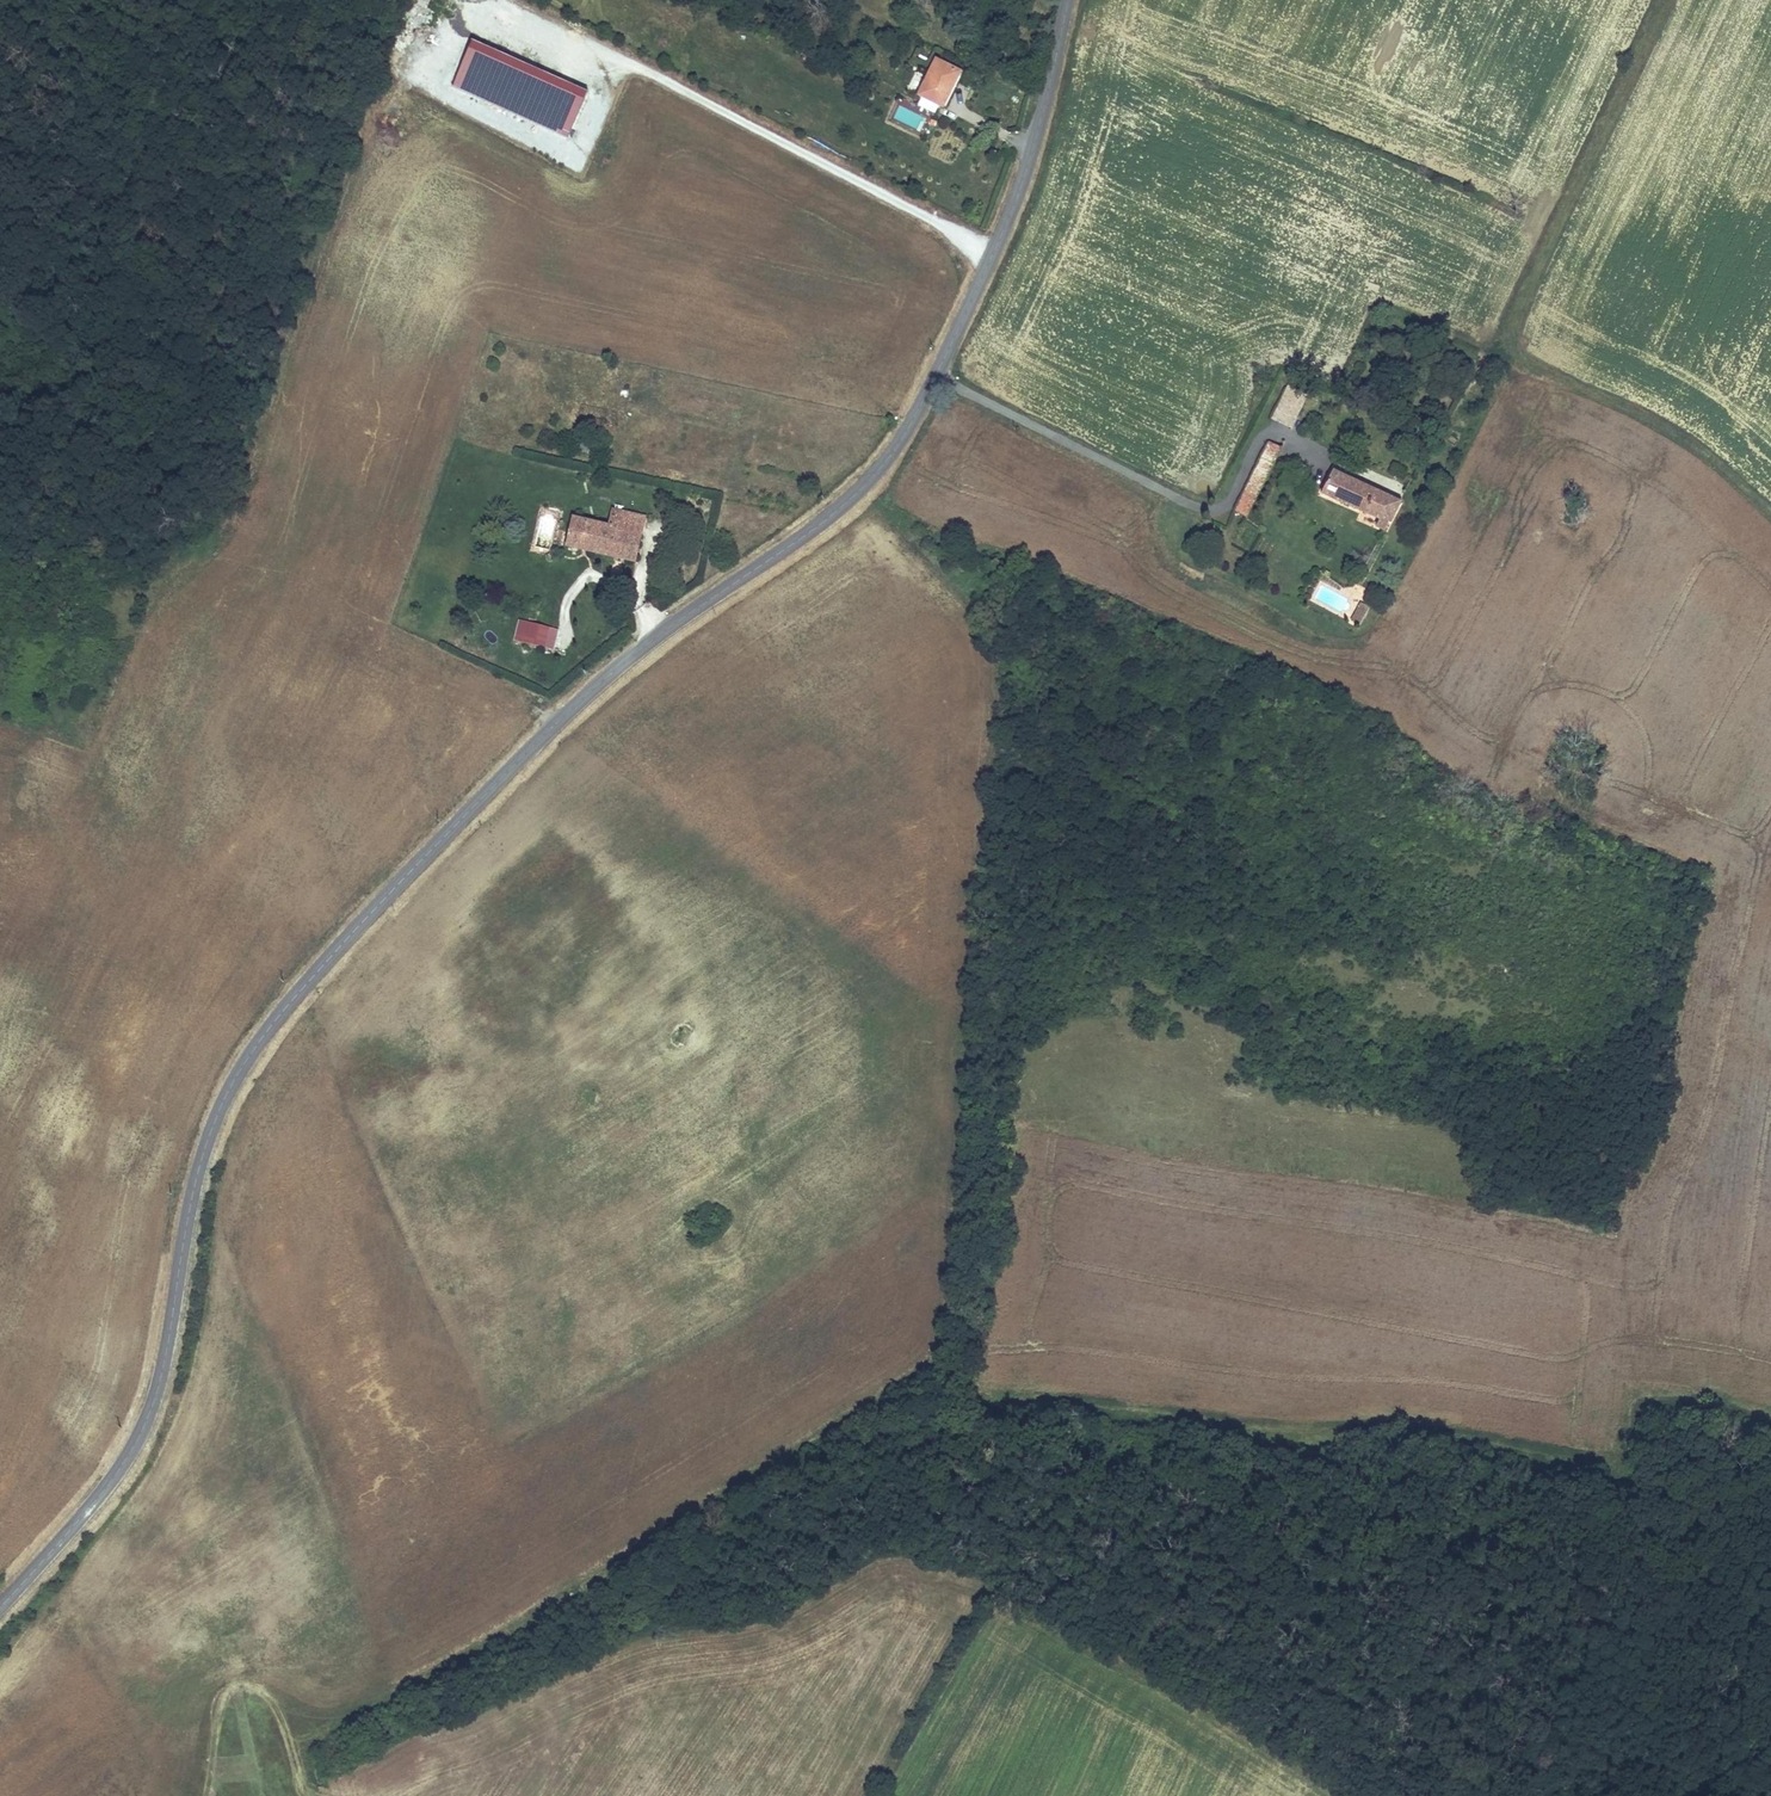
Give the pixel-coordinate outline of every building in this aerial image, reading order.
[(452,94),(573,137),(590,91),(469,48),(452,94)] [(980,69),(956,58),(938,93),(962,103),(980,69)] [(1288,388),(1272,417),(1291,427),(1306,397),(1288,388)] [(1271,437),(1235,513),(1247,519),(1284,443),(1271,437)] [(1333,472),(1321,497),(1379,524),(1376,530),(1385,534),(1387,530),(1389,531),(1402,504),(1333,472)] [(648,517),(616,510),(612,529),(571,521),(565,549),(638,563),(648,517)] [(1360,603),(1351,621),(1358,625),(1368,607),(1360,603)] [(547,653),(551,635),(526,629),(522,646),(547,653)]
